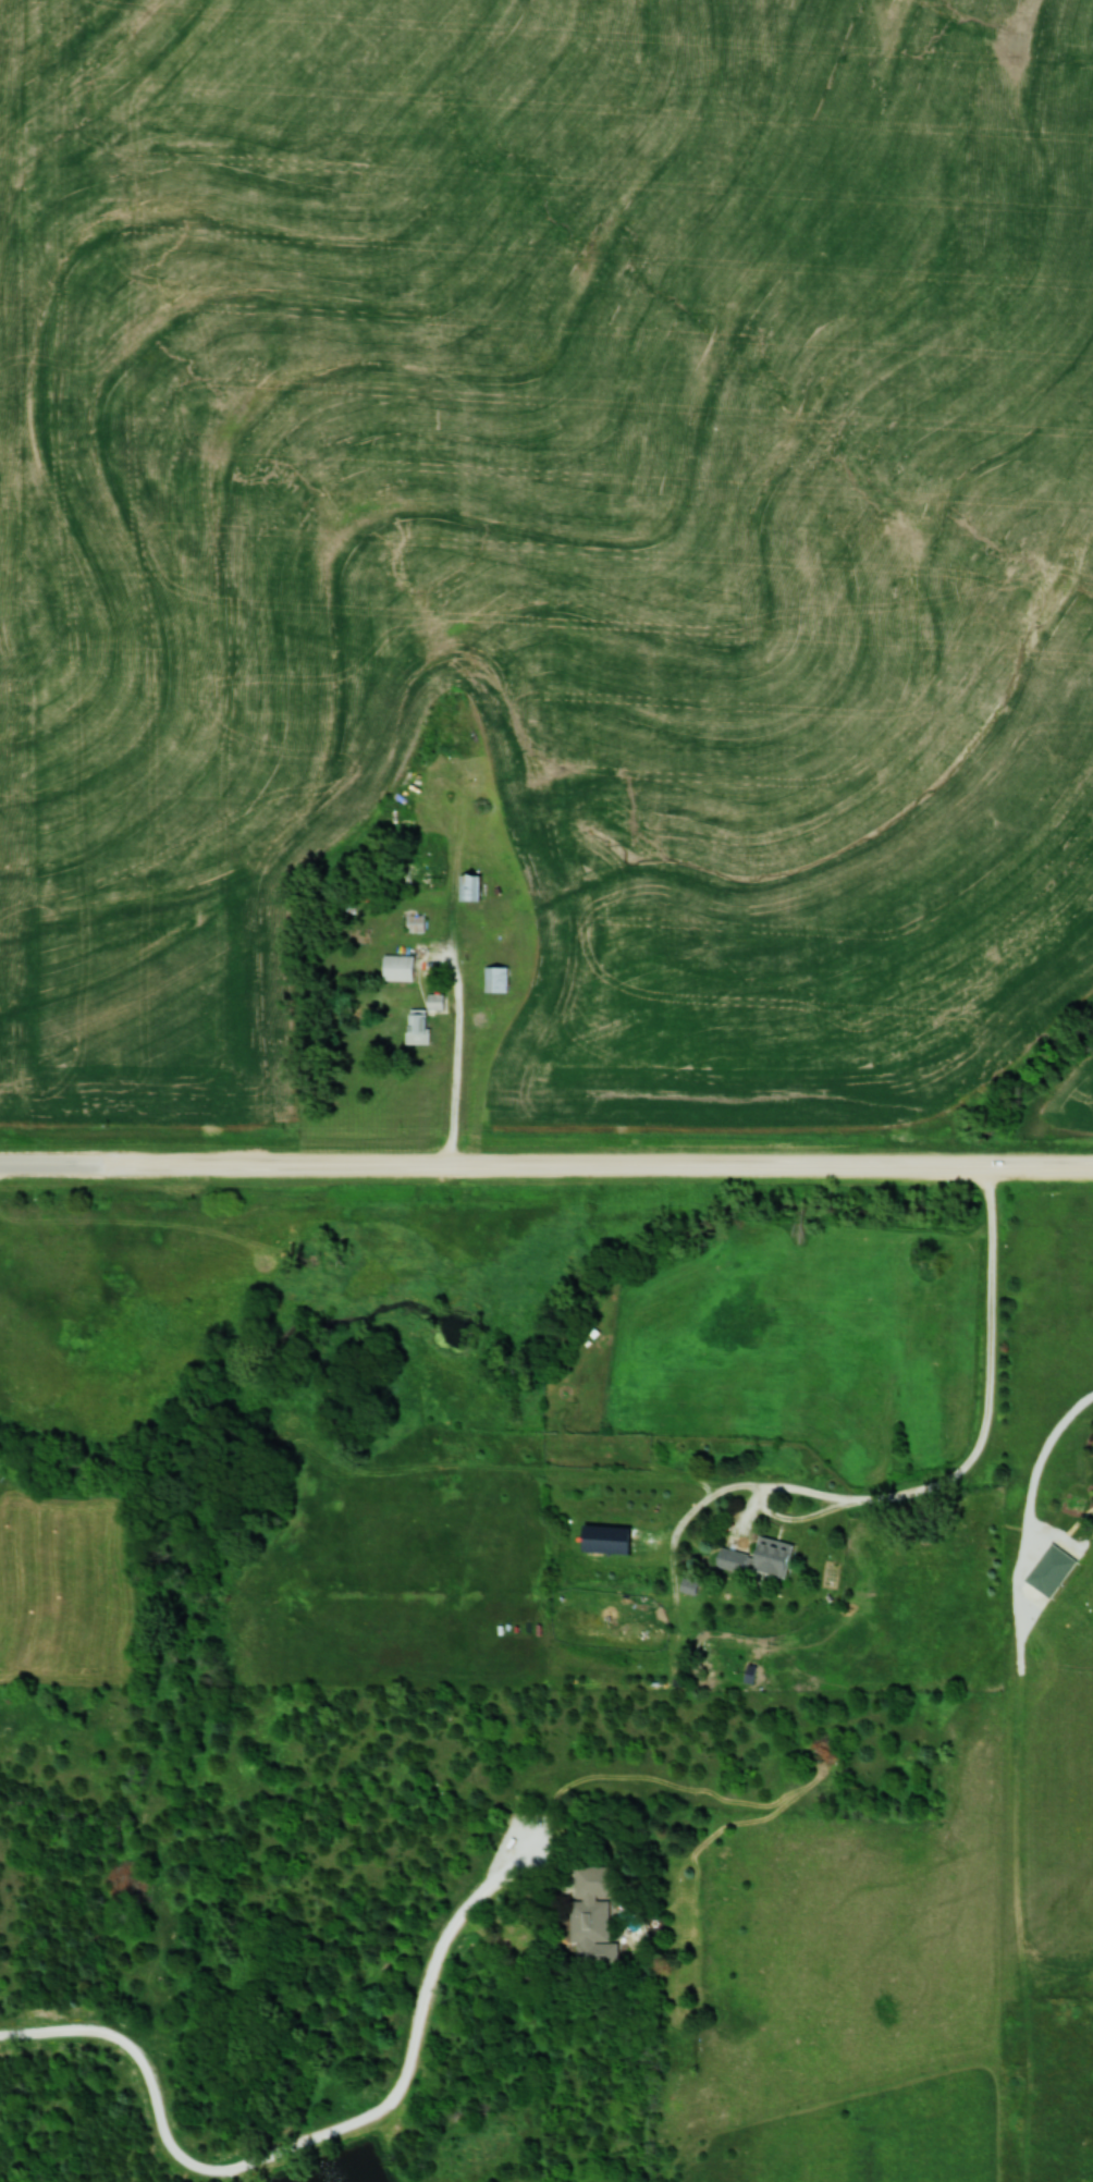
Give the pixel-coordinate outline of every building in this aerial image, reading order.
[(478,875),(458,875),(458,902),(478,902),(478,875)] [(422,916),(405,916),(405,933),(422,933),(422,916)] [(381,982),(412,982),(412,956),(381,956),(381,982)] [(506,993),(506,968),(483,968),(483,993),(506,993)] [(405,1045),(426,1045),(427,1011),(442,1011),(442,995),(425,995),(425,1010),(405,1010),(405,1045)] [(753,1555),(719,1548),(715,1567),(742,1572),(742,1569),(785,1578),(792,1543),(757,1536),(753,1555)] [(572,1942),(575,1942),(575,1962),(618,1962),(618,1941),(610,1941),(609,1896),(618,1896),(617,1865),(572,1865),(572,1942)]
